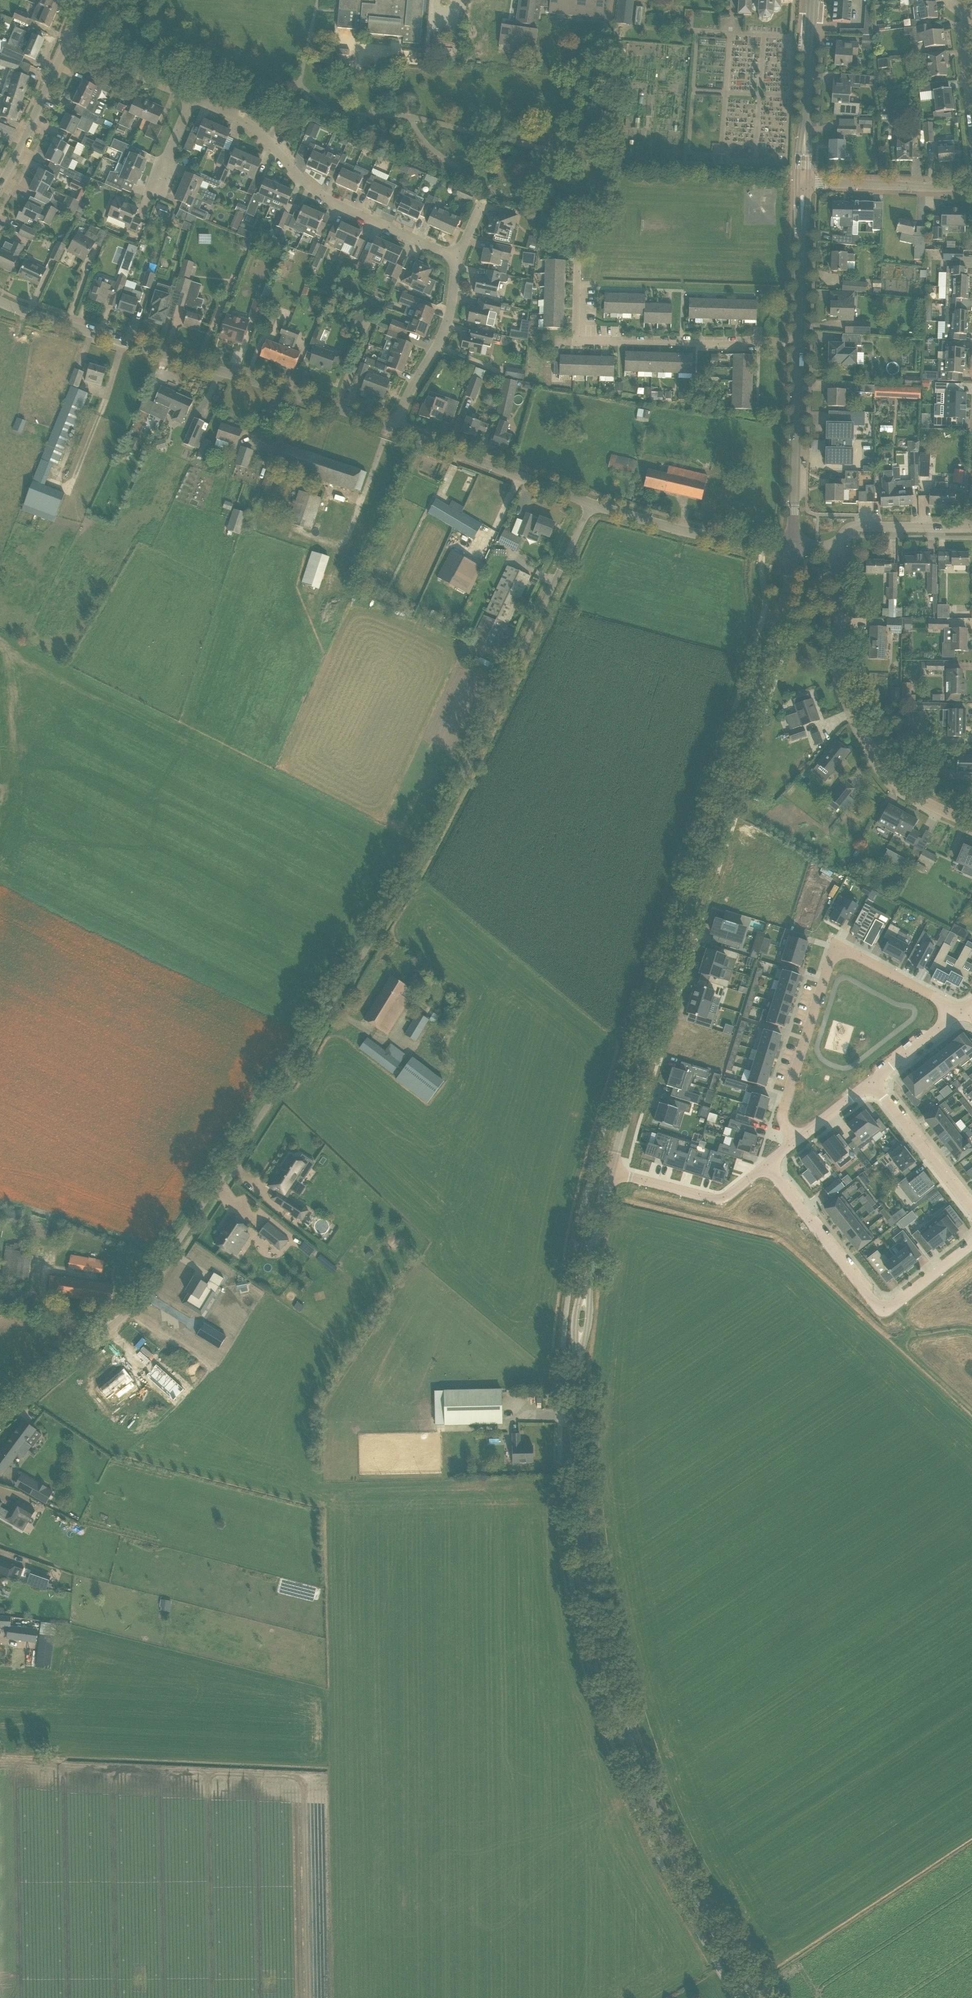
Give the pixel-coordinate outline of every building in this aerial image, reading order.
[(56,14),(57,13),(59,13),(60,10),(59,9),(59,8),(62,0),(41,0),(38,6),(41,7),(44,8),(45,9),(56,14)] [(343,53),(388,57),(391,21),(401,22),(401,26),(427,28),(429,5),(418,4),(419,0),(349,0),(348,16),(346,16),(343,53)] [(535,10),(533,24),(516,22),(506,20),(505,25),(520,27),(537,30),(540,6),(549,7),(550,0),(537,0),(535,10)] [(518,8),(535,10),(537,0),(519,0),(518,8)] [(549,13),(557,13),(557,12),(567,13),(568,0),(550,0),(549,7),(549,13)] [(567,14),(575,15),(576,14),(585,15),(586,0),(568,0),(567,13),(567,14)] [(585,16),(593,17),(593,16),(603,17),(605,0),(586,0),(585,15),(585,16)] [(614,23),(631,25),(634,1),(626,0),(617,0),(614,23)] [(757,10),(758,10),(757,14),(758,18),(762,22),(767,22),(771,19),(772,15),(773,11),(773,12),(774,12),(775,12),(776,12),(777,12),(778,12),(779,11),(780,10),(780,9),(780,3),(792,3),(793,0),(739,0),(738,14),(751,15),(751,7),(752,7),(752,8),(752,9),(753,10),(754,10),(755,10),(756,10),(757,10)] [(832,22),(850,23),(852,3),(848,2),(848,0),(835,0),(835,1),(834,1),(832,22)] [(915,26),(916,26),(930,25),(930,20),(937,19),(935,3),(931,4),(930,0),(908,0),(908,6),(912,5),(914,20),(911,20),(912,27),(915,26)] [(874,10),(885,8),(884,1),(873,3),(874,10)] [(841,30),(841,34),(839,34),(839,35),(841,35),(872,35),(871,7),(871,5),(870,5),(871,7),(866,6),(864,30),(841,30)] [(41,7),(38,6),(32,21),(50,29),(56,14),(45,9),(44,8),(41,7)] [(535,10),(518,8),(516,22),(533,24),(535,10)] [(25,24),(29,15),(17,10),(13,18),(25,24)] [(7,31),(12,19),(0,15),(0,28),(7,31)] [(499,43),(507,45),(507,43),(517,45),(520,27),(505,25),(501,24),(499,43)] [(916,26),(915,26),(917,43),(924,42),(924,49),(945,46),(943,31),(932,32),(931,25),(930,25),(916,26)] [(538,30),(537,30),(520,27),(517,45),(517,46),(525,48),(525,47),(535,48),(538,30)] [(19,42),(40,51),(44,41),(17,29),(10,45),(17,48),(19,42)] [(872,36),(862,35),(861,44),(868,45),(868,48),(871,48),(872,36)] [(39,53),(40,51),(19,42),(17,48),(10,45),(5,43),(1,53),(2,54),(20,62),(21,62),(24,56),(36,60),(36,59),(37,60),(40,53),(39,53)] [(858,43),(847,42),(837,42),(835,65),(856,67),(858,43)] [(945,52),(936,53),(923,55),(926,79),(947,76),(945,60),(946,59),(945,52)] [(18,70),(20,62),(2,54),(1,53),(0,56),(0,65),(18,70)] [(889,58),(877,60),(878,69),(890,67),(889,58)] [(1,95),(5,96),(22,101),(30,77),(9,71),(5,84),(1,95)] [(855,75),(854,84),(875,86),(876,77),(855,75)] [(83,81),(78,92),(97,101),(102,91),(99,89),(101,84),(87,77),(84,82),(83,81)] [(834,103),(833,115),(842,116),(842,115),(859,116),(859,105),(848,104),(850,81),(834,79),(832,103),(834,103)] [(936,113),(943,113),(950,112),(953,111),(955,111),(954,102),(952,102),(950,89),(938,91),(937,83),(919,86),(920,94),(934,92),(936,113)] [(97,101),(78,92),(73,103),(76,105),(73,112),(82,117),(93,122),(96,124),(99,118),(100,115),(95,113),(100,103),(97,101)] [(0,113),(0,115),(16,121),(22,101),(5,96),(0,113)] [(117,125),(115,130),(116,130),(117,131),(116,132),(124,135),(127,129),(129,130),(135,116),(143,120),(150,103),(137,97),(133,106),(130,113),(124,111),(123,113),(118,124),(117,124),(117,125)] [(150,103),(143,120),(151,123),(145,136),(156,142),(162,127),(156,125),(163,109),(150,103)] [(123,113),(124,111),(126,107),(119,104),(116,110),(123,113)] [(67,115),(60,129),(73,135),(77,128),(88,133),(93,122),(82,117),(79,122),(67,115)] [(203,145),(208,147),(209,145),(217,127),(204,121),(197,139),(189,135),(183,150),(184,150),(191,153),(195,144),(202,147),(203,145)] [(897,131),(897,151),(896,161),(912,162),(912,149),(920,149),(920,139),(920,129),(921,123),(909,122),(909,131),(897,131)] [(933,142),(932,122),(923,123),(925,143),(933,142)] [(308,130),(316,134),(320,127),(311,123),(308,130)] [(844,142),(845,134),(856,134),(856,127),(850,127),(847,126),(837,126),(837,134),(839,134),(838,141),(830,141),(829,159),(844,160),(844,152),(848,152),(848,142),(844,142)] [(221,166),(223,163),(228,152),(222,149),(223,147),(229,132),(217,127),(209,145),(208,147),(207,149),(213,152),(214,150),(213,150),(214,147),(221,150),(216,163),(221,166)] [(55,139),(50,149),(64,156),(72,160),(81,164),(84,158),(73,153),(75,149),(55,139)] [(91,149),(102,155),(107,144),(96,139),(91,149)] [(125,166),(141,173),(146,161),(137,157),(134,156),(137,150),(131,147),(127,145),(114,140),(110,148),(119,151),(123,153),(118,163),(125,166)] [(955,141),(948,141),(938,142),(939,162),(954,161),(953,149),(955,149),(955,141)] [(325,150),(310,143),(303,160),(308,162),(306,167),(316,171),(325,150)] [(67,169),(72,160),(64,156),(50,149),(45,159),(57,165),(54,171),(59,173),(66,176),(69,170),(67,169)] [(334,173),(340,161),(342,155),(337,153),(336,154),(326,149),(325,150),(316,171),(327,176),(329,171),(334,173)] [(221,168),(215,180),(220,183),(221,183),(227,170),(232,172),(234,168),(242,171),(248,156),(235,151),(229,166),(223,163),(221,166),(221,168)] [(252,180),(252,181),(260,162),(248,156),(242,171),(248,174),(246,178),(252,180)] [(340,161),(334,173),(339,175),(335,184),(346,188),(352,174),(355,167),(344,162),(344,163),(340,161)] [(141,173),(125,166),(118,163),(114,173),(110,172),(105,184),(119,190),(124,180),(136,185),(138,180),(139,181),(142,175),(140,174),(141,173)] [(407,174),(411,176),(414,175),(416,171),(410,168),(407,174)] [(40,170),(35,180),(49,187),(54,177),(40,170)] [(74,180),(88,186),(90,180),(91,179),(76,172),(73,179),(74,180)] [(371,173),(369,178),(363,190),(368,192),(366,197),(376,202),(385,181),(376,176),(376,175),(371,173)] [(181,187),(214,201),(216,196),(208,192),(208,191),(199,187),(201,181),(195,178),(186,174),(181,187)] [(352,174),(346,188),(356,192),(358,188),(363,190),(369,178),(363,176),(362,178),(352,174)] [(220,183),(215,180),(206,176),(203,182),(218,189),(220,183)] [(80,202),(88,186),(74,180),(73,179),(69,187),(77,191),(74,199),(80,202)] [(42,202),(48,206),(52,199),(56,190),(49,187),(35,180),(30,190),(41,195),(38,200),(35,198),(35,199),(42,202)] [(258,183),(252,181),(252,180),(246,194),(252,196),(258,183)] [(257,201),(259,202),(262,204),(265,197),(273,201),(273,200),(279,186),(278,186),(279,184),(273,182),(272,184),(265,181),(260,195),(259,195),(257,201)] [(389,201),(394,204),(401,188),(385,181),(376,202),(387,206),(389,201)] [(280,187),(279,186),(273,200),(273,201),(270,207),(280,211),(284,213),(292,192),(285,189),(286,187),(280,185),(280,187)] [(397,211),(408,215),(414,201),(417,195),(407,190),(407,189),(402,186),(401,188),(394,204),(399,206),(397,211)] [(211,206),(214,201),(181,187),(175,200),(182,203),(193,207),(190,215),(196,218),(204,221),(205,219),(207,213),(199,210),(202,203),(211,206)] [(470,202),(473,195),(464,191),(458,189),(455,195),(461,198),(470,202)] [(424,198),(417,195),(414,201),(408,215),(417,220),(419,215),(425,218),(431,203),(434,198),(428,195),(426,199),(424,203),(423,206),(421,205),(424,198)] [(80,202),(74,199),(68,196),(60,212),(73,218),(74,216),(76,211),(80,204),(80,203),(80,202)] [(116,198),(109,215),(127,223),(125,227),(137,232),(141,221),(134,218),(138,209),(123,203),(124,201),(116,198)] [(253,217),(259,202),(257,201),(251,199),(247,207),(247,208),(245,214),(253,217)] [(48,206),(42,202),(39,208),(37,206),(36,207),(28,203),(24,211),(21,209),(16,218),(28,224),(31,219),(36,221),(38,219),(40,220),(40,221),(50,226),(58,210),(48,206)] [(87,206),(80,202),(80,203),(80,204),(76,211),(83,215),(87,206)] [(873,202),(853,202),(853,203),(852,225),(852,237),(852,245),(858,246),(858,236),(857,235),(858,222),(873,222),(872,230),(882,231),(883,210),(873,210),(873,202)] [(247,208),(247,207),(237,203),(235,210),(236,210),(245,214),(247,208)] [(847,224),(852,225),(853,203),(833,203),(833,218),(841,218),(841,224),(847,224)] [(295,211),(291,220),(290,219),(289,222),(295,225),(296,223),(306,227),(313,211),(303,206),(301,213),(295,211)] [(442,211),(434,208),(427,224),(440,230),(449,209),(444,207),(442,211)] [(941,207),(941,226),(957,226),(957,223),(965,223),(965,208),(941,207)] [(449,209),(440,230),(453,235),(460,219),(452,215),(454,212),(449,209)] [(241,221),(245,214),(236,210),(233,218),(241,221)] [(284,213),(280,211),(274,226),(283,229),(288,215),(284,213)] [(313,211),(306,227),(304,233),(314,237),(315,234),(321,237),(326,224),(321,222),(324,215),(313,211)] [(491,217),(487,233),(494,235),(492,241),(513,246),(517,231),(513,230),(516,216),(509,214),(499,211),(497,219),(491,217)] [(191,230),(196,218),(190,215),(187,214),(183,226),(191,230)] [(913,244),(913,247),(914,247),(914,260),(923,260),(924,260),(925,249),(925,237),(915,237),(913,237),(916,224),(899,220),(896,232),(900,233),(901,233),(900,241),(912,244),(913,244)] [(336,248),(335,249),(341,251),(344,244),(351,227),(341,223),(338,229),(333,227),(326,243),(336,248)] [(19,234),(32,240),(36,232),(23,226),(19,234)] [(84,260),(94,243),(101,247),(107,232),(90,226),(84,237),(80,235),(81,233),(79,232),(68,250),(84,260)] [(362,232),(351,227),(344,244),(354,248),(350,256),(358,259),(366,241),(359,238),(362,232)] [(236,234),(247,239),(250,232),(239,228),(236,234)] [(942,228),(933,228),(933,240),(942,240),(942,228)] [(537,250),(540,238),(530,235),(526,247),(537,250)] [(852,245),(852,237),(833,235),(832,243),(852,245)] [(389,244),(376,238),(369,253),(364,250),(359,262),(370,267),(375,255),(383,259),(389,244)] [(241,246),(246,249),(250,242),(244,239),(241,246)] [(58,262),(65,245),(58,242),(57,244),(50,258),(58,262)] [(308,254),(315,257),(321,245),(313,242),(308,254)] [(389,244),(383,259),(391,262),(386,274),(398,279),(403,267),(396,264),(402,250),(395,246),(396,244),(390,242),(389,244)] [(23,247),(15,243),(10,253),(1,249),(0,252),(0,266),(11,272),(23,247)] [(548,245),(542,243),(540,249),(545,251),(548,245)] [(480,263),(489,265),(488,271),(496,272),(500,273),(505,274),(511,248),(505,246),(495,244),(495,245),(497,245),(496,252),(483,249),(480,263)] [(127,250),(118,274),(120,275),(127,278),(127,277),(136,253),(127,250)] [(942,260),(960,261),(963,261),(963,251),(953,250),(948,250),(942,250),(942,260)] [(289,251),(285,259),(291,262),(295,253),(289,251)] [(855,262),(855,254),(846,254),(843,254),(832,254),(832,271),(842,272),(846,271),(846,270),(855,270),(855,268),(855,262)] [(317,269),(321,259),(316,257),(311,266),(317,269)] [(46,269),(27,260),(19,275),(20,276),(20,275),(32,280),(31,281),(38,285),(46,269)] [(192,272),(194,263),(184,260),(181,269),(192,272)] [(146,272),(155,274),(158,264),(149,261),(146,272)] [(407,268),(403,276),(401,281),(411,286),(410,288),(422,294),(429,279),(427,278),(430,271),(421,266),(422,264),(417,261),(412,270),(407,268)] [(565,261),(555,261),(545,261),(545,274),(564,275),(565,261)] [(946,266),(946,287),(953,287),(968,288),(968,276),(966,276),(966,268),(946,266)] [(500,273),(496,272),(488,271),(487,270),(485,278),(477,276),(474,292),(495,297),(499,281),(506,283),(507,282),(509,275),(505,274),(500,273)] [(151,289),(155,274),(146,272),(142,286),(151,289)] [(545,274),(544,288),(564,288),(564,275),(545,274)] [(95,281),(89,298),(104,304),(108,294),(112,296),(112,297),(119,299),(127,278),(120,275),(117,282),(110,280),(98,276),(96,281),(95,281)] [(176,288),(175,288),(174,291),(180,294),(177,305),(181,306),(189,281),(179,278),(176,288)] [(189,281),(181,306),(184,307),(183,310),(187,312),(183,325),(199,330),(203,316),(196,314),(197,307),(195,307),(197,298),(201,285),(192,282),(189,281)] [(842,290),(866,293),(867,283),(843,281),(842,290)] [(133,314),(136,304),(137,301),(140,302),(143,293),(133,290),(134,290),(125,287),(122,296),(118,309),(133,314)] [(174,291),(175,288),(172,287),(169,296),(165,294),(166,292),(157,289),(150,312),(152,313),(150,319),(156,321),(156,323),(161,325),(162,323),(164,323),(168,310),(166,309),(167,305),(176,308),(177,305),(180,294),(174,291)] [(310,289),(304,287),(302,293),(307,295),(310,289)] [(953,287),(946,287),(945,304),(961,305),(962,299),(967,300),(968,288),(953,287)] [(544,288),(544,301),(563,302),(564,288),(544,288)] [(250,317),(259,320),(260,317),(269,295),(263,292),(260,299),(261,299),(260,301),(255,300),(250,317)] [(832,292),(831,299),(834,300),(834,303),(831,303),(831,308),(829,308),(829,315),(831,315),(831,316),(839,317),(839,321),(852,321),(853,293),(832,292)] [(415,309),(412,318),(428,324),(433,311),(424,308),(417,305),(419,300),(402,293),(398,303),(415,309)] [(618,314),(618,295),(604,294),(604,314),(618,314)] [(631,314),(632,295),(618,295),(618,314),(623,314),(623,318),(631,319),(631,314)] [(632,295),(631,314),(644,315),(645,305),(645,296),(632,295)] [(477,308),(471,306),(467,321),(493,327),(496,313),(498,314),(500,304),(479,299),(477,308)] [(689,318),(702,319),(703,300),(689,299),(689,318)] [(716,319),(716,300),(703,300),(702,319),(716,319)] [(729,320),(730,301),(716,300),(716,319),(729,320)] [(544,301),(544,315),(563,315),(563,302),(544,301)] [(742,320),(743,301),(730,301),(729,320),(742,320)] [(743,301),(742,320),(756,320),(757,301),(743,301)] [(951,322),(966,323),(967,311),(961,311),(961,305),(945,304),(945,307),(944,307),(944,314),(952,315),(951,322)] [(658,324),(658,305),(645,305),(644,315),(644,324),(658,324)] [(658,305),(658,324),(671,324),(671,305),(658,305)] [(353,319),(349,327),(356,330),(358,327),(360,327),(366,313),(357,310),(356,313),(351,311),(349,317),(353,319)] [(563,315),(544,315),(543,328),(563,329),(563,315)] [(227,316),(223,327),(221,337),(241,343),(248,321),(234,317),(234,318),(227,316)] [(388,330),(399,334),(405,337),(407,331),(414,334),(423,338),(428,324),(412,318),(408,326),(392,320),(388,330)] [(511,329),(509,337),(528,341),(529,330),(529,322),(522,320),(520,328),(519,331),(511,329)] [(319,340),(321,341),(327,325),(319,322),(313,337),(318,339),(319,340)] [(862,322),(846,322),(846,332),(862,332),(862,322)] [(946,330),(947,330),(947,333),(942,333),(942,339),(949,340),(959,340),(959,334),(966,335),(966,323),(951,322),(945,322),(945,328),(946,330)] [(260,356),(275,362),(289,328),(283,326),(280,333),(282,334),(278,344),(266,340),(263,346),(260,356)] [(289,328),(275,362),(294,369),(298,360),(300,353),(293,350),(297,340),(292,338),(295,330),(289,328)] [(480,354),(481,346),(489,348),(493,334),(472,329),(470,336),(464,334),(461,347),(469,349),(469,352),(480,354)] [(397,339),(399,334),(388,330),(384,340),(393,343),(390,352),(392,353),(406,359),(412,345),(397,339)] [(856,365),(856,346),(861,346),(861,335),(846,334),(846,345),(839,345),(830,344),(829,363),(842,363),(842,365),(844,365),(844,367),(853,368),(853,365),(856,365)] [(321,341),(319,340),(318,339),(310,363),(322,368),(323,366),(330,368),(332,361),(337,363),(340,353),(335,351),(334,354),(322,350),(325,343),(321,341)] [(945,360),(965,361),(965,352),(963,352),(963,349),(958,348),(958,342),(948,342),(942,341),(941,352),(946,352),(945,360)] [(638,372),(639,353),(625,352),(625,362),(625,371),(638,372)] [(377,358),(376,361),(366,357),(366,358),(364,357),(362,362),(368,365),(385,371),(387,367),(401,372),(406,359),(392,353),(389,360),(387,359),(386,361),(377,358)] [(638,372),(651,372),(652,353),(639,353),(638,372)] [(651,372),(665,373),(665,353),(652,353),(651,372)] [(665,373),(678,373),(679,354),(665,353),(665,373)] [(679,354),(678,373),(692,373),(692,364),(692,354),(679,354)] [(733,368),(752,369),(753,355),(734,354),(733,368)] [(554,362),(553,374),(552,375),(552,380),(560,380),(560,379),(561,379),(561,375),(573,375),(573,356),(560,356),(560,362),(554,362)] [(587,357),(573,356),(573,375),(586,376),(587,357)] [(587,357),(586,376),(600,376),(600,357),(587,357)] [(600,357),(600,376),(614,377),(614,368),(614,358),(600,357)] [(965,361),(945,360),(941,360),(941,372),(940,381),(947,381),(957,382),(958,373),(962,374),(962,370),(964,370),(965,361)] [(368,365),(362,362),(360,362),(356,373),(364,377),(368,365)] [(101,385),(103,379),(106,369),(85,363),(84,370),(88,371),(85,381),(101,385)] [(461,375),(471,379),(472,376),(475,367),(466,363),(461,375)] [(464,396),(475,400),(482,381),(482,380),(485,371),(475,367),(472,376),(471,379),(464,396)] [(507,367),(505,376),(523,379),(525,370),(507,367)] [(733,368),(733,382),(752,382),(752,369),(733,368)] [(75,369),(69,385),(78,388),(83,372),(75,369)] [(925,380),(938,379),(937,371),(925,371),(925,380)] [(388,380),(379,377),(368,373),(361,389),(382,397),(388,380)] [(905,376),(904,384),(920,385),(921,377),(905,376)] [(517,381),(504,379),(495,418),(508,421),(517,381)] [(733,382),(732,395),(751,396),(752,382),(733,382)] [(855,383),(854,391),(875,393),(874,385),(855,383)] [(934,383),(934,393),(944,393),(944,405),(964,406),(964,394),(957,393),(958,384),(934,383)] [(32,482),(21,510),(52,522),(54,522),(56,516),(65,493),(45,485),(53,464),(58,466),(63,452),(72,429),(75,431),(81,418),(79,417),(89,393),(71,386),(33,481),(32,481),(32,482)] [(163,406),(169,409),(176,393),(161,386),(157,395),(150,411),(159,415),(162,408),(163,406)] [(875,386),(875,397),(902,398),(903,388),(875,386)] [(828,406),(838,406),(838,407),(845,407),(845,398),(852,398),(852,391),(828,390),(828,406)] [(423,404),(419,415),(429,419),(430,417),(440,421),(443,413),(453,416),(459,402),(448,398),(446,403),(437,400),(439,395),(429,391),(427,398),(424,405),(423,404)] [(176,393),(169,409),(174,411),(174,413),(171,420),(181,424),(183,421),(185,416),(186,416),(189,410),(193,401),(176,393)] [(751,396),(732,395),(732,409),(751,409),(751,396)] [(496,410),(499,401),(492,398),(490,403),(488,403),(487,406),(496,410)] [(933,415),(932,425),(956,426),(956,418),(963,419),(964,406),(944,405),(943,416),(933,415)] [(639,409),(636,420),(648,423),(650,411),(639,409)] [(826,449),(826,465),(851,466),(852,420),(863,420),(863,412),(838,412),(837,424),(829,424),(827,424),(826,440),(828,440),(828,449),(826,449)] [(18,418),(13,429),(20,432),(25,421),(18,418)] [(194,418),(183,443),(194,448),(194,447),(199,449),(206,431),(201,429),(204,422),(194,418)] [(485,432),(488,425),(477,421),(467,418),(462,432),(474,436),(477,429),(485,432)] [(497,431),(496,433),(492,443),(506,448),(508,443),(513,440),(507,429),(508,426),(500,423),(497,431)] [(217,440),(215,445),(227,449),(228,448),(235,450),(239,440),(242,431),(222,424),(218,433),(216,439),(217,440)] [(129,448),(136,450),(141,440),(132,436),(131,439),(133,440),(129,448)] [(157,450),(167,447),(165,439),(155,442),(157,450)] [(198,457),(205,459),(211,442),(204,439),(198,457)] [(276,464),(303,473),(302,474),(354,492),(361,470),(283,444),(280,454),(276,464)] [(235,465),(247,468),(253,451),(241,447),(235,465)] [(920,453),(919,477),(928,477),(930,453),(920,453)] [(634,473),(637,460),(611,454),(608,467),(634,473)] [(702,500),(704,490),(707,475),(669,466),(667,474),(648,470),(644,486),(702,500)] [(961,483),(963,471),(955,470),(953,482),(961,483)] [(897,505),(899,505),(898,490),(894,490),(893,481),(893,476),(892,471),(882,471),(883,478),(881,478),(882,491),(880,491),(880,496),(881,506),(897,505)] [(832,501),(843,501),(844,489),(857,489),(858,472),(845,472),(845,479),(833,479),(832,486),(826,486),(826,502),(832,502),(832,501)] [(898,490),(899,505),(913,504),(912,489),(912,486),(911,487),(911,480),(893,481),(894,490),(898,490)] [(873,502),(874,485),(866,485),(866,492),(858,492),(858,502),(873,502)] [(929,490),(929,505),(955,505),(955,501),(957,501),(957,495),(955,495),(955,490),(929,490)] [(288,522),(311,530),(318,511),(322,498),(299,491),(295,503),(288,522)] [(436,499),(428,513),(471,538),(479,525),(436,499)] [(225,501),(223,507),(231,510),(233,504),(225,501)] [(233,509),(226,530),(240,535),(247,513),(233,509)] [(527,513),(518,534),(537,541),(541,533),(549,537),(555,523),(540,517),(539,519),(534,517),(535,516),(527,513)] [(497,543),(515,552),(522,538),(509,532),(510,530),(505,528),(497,543)] [(301,584),(317,589),(328,557),(312,551),(301,584)] [(451,551),(437,577),(470,595),(482,568),(451,551)] [(929,565),(929,553),(921,553),(921,557),(905,557),(905,571),(928,572),(928,578),(927,594),(935,594),(936,565),(929,565)] [(945,565),(958,565),(968,565),(968,553),(938,553),(938,563),(938,570),(945,570),(945,565)] [(883,568),(891,568),(891,561),(866,561),(866,573),(876,573),(883,573),(883,568)] [(813,564),(812,573),(825,573),(825,565),(813,564)] [(484,615),(477,629),(473,637),(494,646),(497,638),(500,639),(530,576),(521,571),(508,565),(505,570),(485,612),(497,617),(495,621),(484,615)] [(897,588),(896,588),(896,573),(889,573),(889,587),(886,587),(886,600),(888,600),(896,599),(897,599),(897,588)] [(888,617),(896,617),(896,610),(896,599),(888,600),(888,617)] [(896,617),(896,618),(907,618),(907,610),(896,610),(896,617)] [(948,629),(948,619),(929,618),(929,629),(948,629)] [(900,633),(901,619),(887,619),(887,628),(891,628),(891,633),(900,633)] [(816,621),(808,620),(805,632),(813,634),(816,621)] [(887,634),(885,634),(885,627),(880,627),(870,627),(869,658),(885,658),(885,650),(887,650),(887,634)] [(951,650),(956,650),(966,650),(966,629),(952,629),(951,650)] [(951,682),(951,692),(946,692),(946,701),(959,701),(959,694),(965,694),(965,680),(961,680),(961,670),(949,669),(947,670),(947,682),(951,682)] [(911,683),(902,683),(902,701),(915,701),(915,695),(911,695),(911,683)] [(899,688),(890,688),(890,701),(899,701),(899,688)] [(819,720),(812,699),(795,705),(802,726),(819,720)] [(949,710),(948,736),(954,736),(964,736),(965,710),(949,710)] [(789,732),(792,740),(806,735),(803,728),(789,732)] [(818,732),(812,734),(816,745),(822,742),(818,732)] [(901,735),(901,744),(916,744),(916,735),(901,735)] [(835,740),(831,746),(830,745),(824,752),(826,752),(817,763),(817,764),(811,772),(825,782),(831,775),(838,766),(836,764),(842,756),(845,758),(849,751),(835,740)] [(957,754),(956,773),(971,773),(971,755),(957,754)] [(831,799),(840,806),(847,797),(838,790),(831,799)] [(831,799),(827,804),(836,811),(840,806),(831,799)] [(885,827),(885,829),(893,833),(894,832),(900,820),(898,819),(902,811),(888,804),(884,813),(882,812),(877,823),(885,827)] [(900,820),(894,832),(906,838),(905,841),(913,846),(918,838),(920,833),(912,829),(917,820),(902,811),(898,819),(900,820)] [(918,838),(913,846),(923,851),(923,850),(927,843),(918,838)] [(956,862),(963,866),(961,872),(971,877),(971,850),(963,846),(956,862)] [(923,851),(919,858),(933,865),(937,857),(923,850),(923,851)] [(890,862),(903,870),(908,860),(895,853),(890,862)] [(864,886),(861,892),(868,896),(871,890),(864,886)] [(795,925),(811,929),(812,926),(811,926),(817,908),(820,909),(821,908),(817,907),(821,895),(806,890),(798,917),(795,925)] [(871,890),(868,896),(873,898),(876,892),(871,890)] [(852,914),(857,905),(846,899),(841,907),(838,905),(830,920),(841,926),(849,912),(852,914)] [(865,904),(853,925),(860,928),(856,935),(865,939),(864,941),(872,946),(873,943),(875,945),(886,926),(886,925),(876,920),(879,915),(870,910),(872,907),(865,904)] [(716,920),(712,933),(714,934),(721,936),(719,943),(738,949),(740,942),(745,929),(737,926),(739,918),(740,918),(740,917),(726,913),(723,922),(716,920)] [(748,932),(761,937),(766,924),(753,919),(748,932)] [(900,929),(890,924),(882,938),(888,941),(882,952),(889,956),(892,958),(893,958),(900,961),(908,946),(895,939),(900,929)] [(954,925),(950,932),(955,935),(957,935),(961,928),(954,925)] [(943,928),(939,935),(940,936),(946,939),(949,932),(943,928)] [(946,939),(944,943),(949,946),(955,935),(950,932),(950,931),(949,932),(946,939)] [(784,948),(803,954),(806,942),(787,936),(784,948)] [(934,948),(923,942),(911,963),(922,969),(934,948)] [(946,981),(953,967),(943,962),(951,947),(949,946),(944,943),(929,969),(935,972),(931,978),(944,985),(945,984),(946,982),(946,981)] [(957,960),(953,967),(946,981),(946,982),(958,988),(963,979),(965,981),(970,972),(962,968),(971,950),(964,947),(957,960)] [(704,957),(702,962),(703,962),(703,961),(722,967),(725,957),(736,960),(738,954),(720,948),(718,954),(708,951),(706,950),(704,958),(704,957)] [(780,961),(800,966),(803,954),(784,948),(780,961)] [(751,950),(749,957),(757,959),(759,953),(751,950)] [(748,958),(746,964),(753,966),(755,960),(748,958)] [(701,963),(699,969),(700,970),(699,973),(701,973),(710,976),(708,982),(724,987),(727,988),(729,981),(719,978),(722,967),(703,961),(703,962),(702,963),(701,963)] [(782,970),(779,981),(797,986),(800,975),(782,970)] [(391,976),(364,1020),(373,1025),(385,1033),(388,1035),(409,1001),(407,1000),(413,991),(404,985),(404,984),(400,982),(391,976)] [(779,981),(776,991),(793,996),(797,986),(779,981)] [(695,985),(691,998),(710,1004),(711,1003),(713,997),(721,999),(724,987),(708,982),(706,989),(697,986),(695,985)] [(776,991),(773,1001),(790,1007),(793,996),(776,991)] [(691,998),(686,1013),(688,1014),(697,1016),(695,1024),(711,1029),(716,1014),(708,1012),(710,1004),(691,998)] [(790,1007),(773,1001),(769,1012),(787,1017),(790,1007)] [(742,1017),(748,1019),(752,1006),(746,1004),(742,1017)] [(418,1012),(405,1034),(417,1041),(430,1019),(418,1012)] [(787,1017),(769,1012),(766,1022),(778,1026),(778,1027),(778,1026),(781,1027),(784,1028),(787,1017)] [(747,1022),(741,1021),(737,1033),(743,1035),(747,1022)] [(725,1033),(731,1035),(733,1027),(727,1025),(725,1033)] [(758,1028),(755,1039),(778,1046),(781,1035),(779,1034),(778,1034),(758,1028)] [(681,1029),(677,1043),(686,1046),(685,1047),(693,1049),(690,1057),(703,1061),(706,1052),(702,1051),(706,1036),(697,1034),(698,1031),(691,1029),(690,1031),(683,1029),(683,1030),(681,1029)] [(954,1042),(969,1060),(971,1058),(971,1040),(969,1038),(967,1040),(963,1034),(953,1041),(954,1042)] [(367,1038),(360,1048),(393,1073),(406,1055),(391,1043),(385,1051),(367,1038)] [(757,1051),(775,1056),(778,1046),(755,1039),(752,1049),(757,1051)] [(954,1042),(946,1048),(959,1065),(958,1065),(960,1067),(969,1060),(954,1042)] [(946,1048),(937,1055),(950,1072),(958,1065),(959,1065),(946,1048)] [(772,1066),(775,1056),(757,1051),(754,1061),(772,1066)] [(929,1062),(942,1078),(950,1072),(937,1055),(929,1062)] [(427,1103),(444,1081),(412,1057),(395,1079),(427,1103)] [(670,1067),(667,1076),(688,1082),(690,1074),(703,1078),(706,1069),(679,1061),(676,1069),(670,1067)] [(768,1077),(772,1066),(754,1061),(751,1071),(768,1077)] [(929,1062),(920,1068),(933,1085),(934,1085),(942,1078),(929,1062)] [(920,1068),(912,1075),(926,1094),(935,1087),(934,1085),(933,1085),(920,1068)] [(768,1077),(751,1071),(747,1082),(765,1087),(768,1077)] [(926,1094),(912,1075),(911,1075),(902,1081),(909,1090),(905,1094),(915,1107),(920,1103),(917,1101),(926,1094)] [(667,1076),(665,1085),(671,1087),(668,1095),(700,1105),(703,1096),(685,1091),(688,1082),(667,1076)] [(726,1077),(724,1085),(738,1090),(739,1089),(741,1082),(726,1077)] [(953,1084),(956,1088),(961,1085),(957,1080),(953,1084)] [(752,1093),(748,1105),(766,1110),(769,1098),(759,1095),(761,1088),(748,1084),(746,1091),(752,1093)] [(940,1094),(944,1098),(948,1095),(943,1089),(939,1092),(940,1094)] [(715,1092),(708,1090),(705,1102),(711,1104),(715,1092)] [(665,1105),(659,1103),(653,1121),(672,1127),(677,1109),(689,1113),(691,1106),(668,1098),(665,1105)] [(932,1129),(948,1116),(943,1109),(948,1106),(944,1101),(931,1112),(933,1114),(925,1120),(932,1129)] [(737,1113),(734,1120),(749,1125),(751,1118),(762,1122),(766,1110),(748,1105),(744,1115),(737,1113)] [(702,1109),(699,1116),(707,1118),(709,1111),(702,1109)] [(865,1111),(856,1118),(871,1138),(872,1137),(879,1131),(881,1133),(886,1129),(878,1119),(874,1122),(865,1111)] [(709,1112),(706,1120),(715,1123),(717,1115),(709,1112)] [(692,1121),(688,1120),(683,1137),(698,1142),(706,1119),(694,1115),(692,1121)] [(938,1137),(955,1124),(948,1116),(932,1129),(938,1137)] [(871,1138),(856,1118),(847,1125),(856,1136),(851,1140),(859,1150),(873,1139),(872,1137),(871,1138)] [(734,1120),(730,1119),(727,1127),(733,1129),(730,1138),(731,1138),(752,1145),(755,1146),(758,1136),(752,1135),(755,1127),(749,1125),(734,1120)] [(961,1132),(955,1124),(938,1137),(945,1145),(961,1132)] [(951,1153),(967,1140),(961,1132),(945,1145),(951,1153)] [(833,1136),(822,1145),(840,1168),(856,1156),(848,1145),(843,1149),(833,1136)] [(750,1153),(752,1145),(731,1138),(729,1146),(719,1143),(717,1152),(741,1160),(744,1152),(750,1153)] [(647,1148),(644,1159),(663,1165),(670,1143),(656,1139),(653,1150),(647,1148)] [(671,1139),(663,1166),(682,1171),(687,1155),(676,1152),(679,1142),(671,1139)] [(951,1153),(957,1161),(971,1149),(971,1146),(967,1140),(951,1153)] [(915,1162),(903,1148),(894,1155),(891,1150),(879,1160),(885,1167),(890,1163),(893,1167),(895,1166),(901,1173),(908,1168),(910,1169),(915,1165),(913,1164),(915,1162)] [(690,1150),(683,1172),(702,1178),(707,1161),(696,1158),(697,1152),(690,1150)] [(828,1173),(812,1153),(801,1161),(817,1181),(828,1173)] [(268,1186),(284,1196),(297,1176),(300,1178),(300,1177),(304,1179),(314,1163),(302,1155),(299,1160),(290,1154),(276,1176),(275,1175),(268,1186)] [(709,1155),(703,1178),(722,1184),(726,1173),(720,1171),(724,1160),(709,1155)] [(899,1183),(915,1203),(934,1188),(933,1186),(934,1185),(923,1172),(917,1176),(913,1171),(899,1183)] [(841,1180),(846,1185),(852,1181),(847,1175),(841,1180)] [(839,1179),(825,1190),(830,1197),(844,1186),(839,1179)] [(932,1194),(928,1198),(932,1203),(942,1196),(941,1195),(938,1190),(932,1194)] [(845,1207),(848,1205),(842,1196),(839,1199),(838,1198),(824,1209),(831,1218),(845,1207)] [(280,1207),(291,1213),(290,1214),(297,1219),(297,1218),(302,1221),(308,1211),(287,1197),(280,1207)] [(852,1215),(855,1213),(848,1205),(845,1207),(831,1218),(837,1226),(852,1215)] [(960,1219),(949,1205),(942,1211),(944,1214),(937,1219),(940,1223),(934,1227),(945,1240),(947,1239),(949,1240),(952,1237),(951,1236),(958,1231),(953,1225),(960,1219)] [(904,1217),(898,1221),(902,1226),(904,1228),(917,1217),(912,1210),(904,1217)] [(861,1221),(855,1213),(852,1215),(837,1226),(844,1234),(858,1223),(861,1221)] [(896,1213),(890,1217),(891,1218),(895,1223),(900,1219),(896,1213)] [(223,1230),(214,1243),(230,1254),(231,1252),(236,1255),(242,1248),(236,1244),(247,1228),(230,1216),(222,1229),(223,1230)] [(858,1223),(844,1234),(850,1243),(864,1231),(867,1229),(861,1221),(858,1223)] [(268,1222),(259,1233),(280,1250),(289,1240),(268,1222)] [(945,1240),(934,1227),(929,1231),(926,1227),(919,1233),(918,1230),(912,1235),(923,1249),(928,1245),(933,1250),(939,1245),(940,1247),(944,1244),(943,1242),(945,1240)] [(874,1237),(867,1229),(864,1231),(850,1243),(857,1252),(871,1241),(870,1239),(874,1237)] [(911,1253),(910,1251),(915,1247),(902,1231),(893,1239),(898,1244),(895,1246),(900,1252),(894,1257),(905,1270),(906,1269),(907,1270),(912,1266),(911,1265),(916,1261),(910,1253),(911,1253)] [(905,1270),(894,1257),(888,1261),(883,1255),(881,1257),(877,1251),(868,1259),(880,1274),(885,1270),(886,1272),(888,1271),(894,1279),(899,1275),(900,1276),(905,1272),(904,1271),(905,1270)] [(0,1253),(0,1290),(25,1291),(26,1254),(0,1253)] [(71,1254),(69,1268),(101,1273),(103,1260),(71,1254)] [(205,1289),(214,1294),(224,1279),(214,1273),(207,1284),(194,1277),(186,1291),(199,1299),(205,1289)] [(104,1284),(55,1277),(49,1276),(47,1294),(102,1302),(111,1303),(114,1285),(104,1284)] [(196,1335),(219,1349),(226,1336),(204,1323),(196,1335)] [(104,1385),(97,1390),(103,1397),(106,1400),(113,1395),(114,1397),(117,1400),(134,1386),(132,1383),(133,1382),(132,1380),(123,1369),(121,1370),(104,1385)] [(153,1370),(142,1381),(169,1407),(180,1396),(153,1370)] [(445,1423),(502,1422),(501,1389),(444,1391),(445,1423)] [(0,1451),(0,1473),(3,1475),(18,1454),(23,1457),(32,1446),(27,1442),(36,1430),(23,1420),(0,1451)] [(520,1445),(520,1433),(512,1433),(513,1445),(512,1445),(513,1464),(526,1464),(526,1462),(533,1462),(533,1446),(521,1446),(520,1445)] [(32,1480),(25,1492),(46,1504),(52,1492),(32,1480)] [(8,1519),(10,1516),(11,1517),(12,1515),(28,1523),(35,1511),(16,1500),(9,1512),(0,1507),(0,1516),(9,1521),(9,1520),(8,1519)] [(20,1580),(24,1568),(0,1559),(0,1573),(20,1580)] [(26,1568),(23,1578),(37,1583),(40,1573),(26,1568)] [(67,1586),(70,1573),(63,1571),(60,1584),(67,1586)] [(88,1599),(89,1598),(92,1598),(93,1590),(84,1589),(82,1598),(88,1599)] [(161,1599),(159,1610),(169,1612),(172,1601),(161,1599)] [(8,1627),(7,1638),(14,1639),(16,1627),(11,1626),(11,1617),(0,1616),(0,1626),(8,1627)] [(46,1732),(44,1741),(53,1743),(54,1734),(46,1732)]
